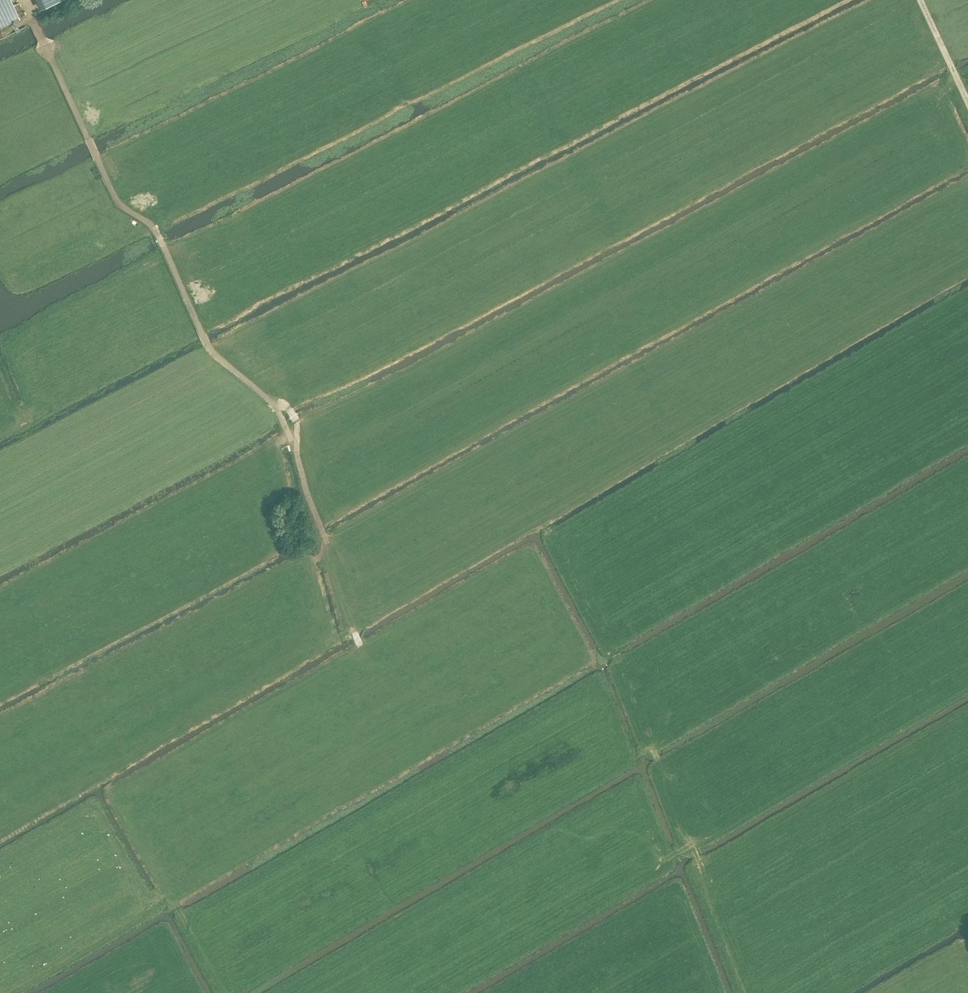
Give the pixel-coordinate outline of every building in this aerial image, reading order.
[(19,20),(10,0),(0,0),(0,28),(19,20)]
